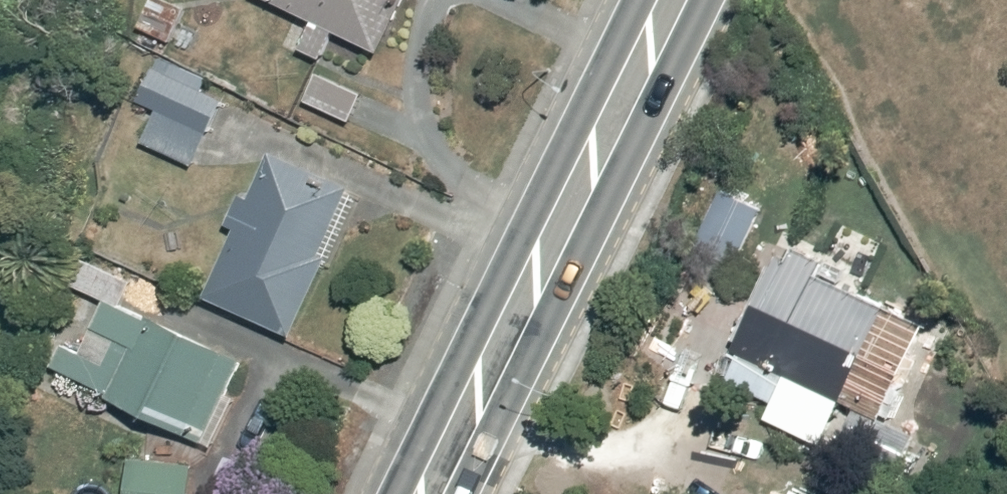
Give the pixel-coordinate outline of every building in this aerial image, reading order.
[(318,18),(304,45),(328,58),(342,31),(388,53),(412,0),(283,0),(318,18)] [(138,105),(157,114),(143,144),(198,169),(214,133),(205,129),(217,101),(157,70),(138,105)] [(370,92),(323,70),(308,104),(355,125),(370,92)] [(367,194),(279,153),(255,200),(246,196),(233,226),(242,229),(212,298),(302,337),(367,194)] [(937,325),(789,255),(743,350),(862,412),(842,452),(902,477),(922,437),(895,421),(937,325)] [(211,443),(244,362),(112,303),(85,355),(66,345),(49,367),(211,443)] [(124,456),(123,493),(196,493),(197,461),(124,456)]
